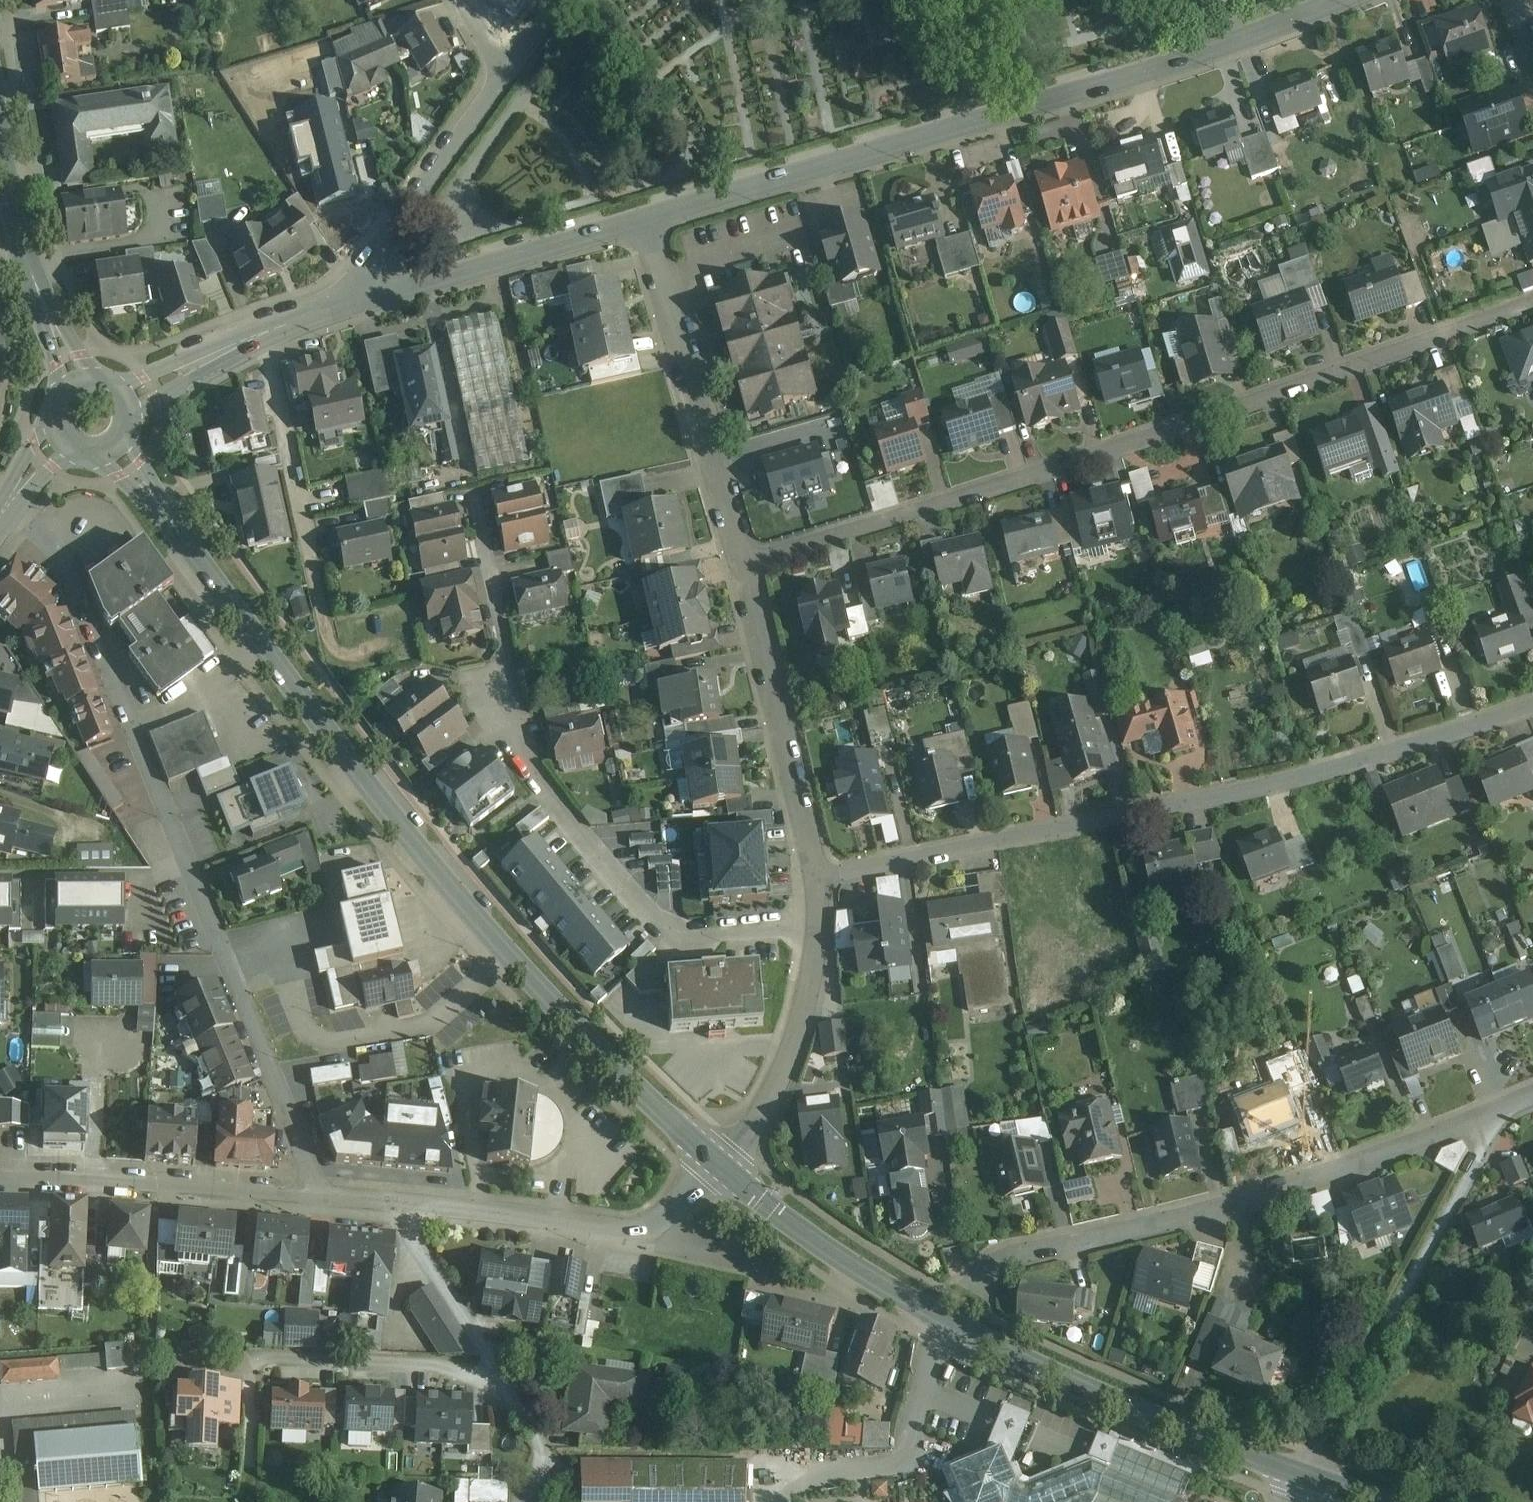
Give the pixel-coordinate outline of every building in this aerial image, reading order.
[(36,9),(91,0),(35,0),(36,9)] [(91,0),(94,19),(128,14),(126,0),(91,0)] [(366,6),(368,12),(383,5),(381,0),(379,0),(366,6)] [(128,14),(94,19),(96,34),(130,29),(128,14)] [(1461,16),(1449,21),(1451,24),(1438,28),(1437,29),(1446,56),(1450,66),(1471,59),(1473,54),(1488,48),(1482,33),(1484,30),(1480,18),(1476,16),(1463,21),(1461,16)] [(430,19),(400,36),(407,49),(421,72),(427,69),(430,74),(435,75),(446,69),(448,63),(445,59),(451,55),(430,19)] [(1436,22),(1418,28),(1429,58),(1430,62),(1446,56),(1437,29),(1438,28),(1436,22)] [(379,23),(352,31),(355,39),(361,51),(361,54),(388,42),(379,23)] [(88,30),(39,37),(46,87),(96,80),(93,61),(76,64),(74,48),(91,46),(88,30)] [(388,42),(361,54),(361,51),(355,54),(364,76),(379,69),(398,61),(395,54),(407,49),(400,36),(388,42)] [(355,39),(333,48),(336,62),(355,54),(361,51),(355,39)] [(1395,42),(1359,55),(1372,93),(1409,80),(1395,42)] [(379,69),(364,76),(355,54),(336,62),(347,102),(351,100),(350,98),(385,83),(379,69)] [(1429,58),(1415,63),(1426,94),(1440,89),(1430,62),(1429,58)] [(1310,76),(1273,90),(1284,119),(1284,120),(1293,117),(1322,106),(1310,76)] [(1514,88),(1460,107),(1475,152),(1530,134),(1514,88)] [(115,100),(55,109),(67,186),(94,181),(90,160),(89,160),(86,138),(145,128),(148,146),(174,144),(166,96),(149,99),(148,93),(115,98),(115,100)] [(1210,117),(1211,120),(1194,126),(1205,157),(1206,156),(1207,158),(1226,152),(1225,150),(1241,144),(1242,144),(1231,110),(1210,117)] [(349,111),(335,115),(340,135),(354,131),(349,111)] [(1284,119),(1276,122),(1281,135),(1297,129),(1293,117),(1284,120),(1284,119)] [(361,143),(376,138),(371,121),(355,126),(361,143)] [(354,131),(340,135),(346,160),(360,157),(354,131)] [(1242,144),(1241,144),(1253,179),(1279,170),(1267,135),(1242,144)] [(1154,139),(1104,154),(1115,189),(1116,189),(1135,183),(1165,174),(1154,139)] [(1491,160),(1468,168),(1476,192),(1487,188),(1487,187),(1498,183),(1491,160)] [(1182,164),(1168,168),(1174,190),(1188,185),(1182,164)] [(1439,165),(1417,172),(1420,183),(1442,177),(1439,165)] [(1082,166),(1038,179),(1046,205),(1092,192),(1088,178),(1085,179),(1082,166)] [(1487,187),(1487,188),(1500,223),(1500,224),(1516,219),(1532,213),(1532,171),(1498,183),(1487,187)] [(316,172),(301,182),(307,191),(322,181),(316,172)] [(307,191),(307,192),(328,224),(358,204),(352,194),(343,181),(337,172),(322,181),(307,191)] [(359,189),(350,177),(343,181),(352,194),(359,189)] [(1012,182),(973,193),(985,230),(1006,224),(1008,232),(1013,235),(1021,232),(1023,228),(1021,219),(1023,219),(1013,186),(1012,182)] [(1026,182),(1013,186),(1023,219),(1036,215),(1026,182)] [(1135,183),(1116,189),(1119,201),(1138,195),(1135,183)] [(1092,192),(1046,205),(1054,232),(1100,219),(1092,192)] [(119,194),(64,202),(70,243),(125,235),(121,210),(119,194)] [(305,232),(316,225),(297,196),(285,204),(291,212),(305,232)] [(223,197),(196,201),(200,225),(227,221),(223,197)] [(935,200),(887,214),(898,251),(935,240),(945,237),(946,237),(935,200)] [(139,207),(121,210),(125,235),(135,234),(142,225),(139,207)] [(291,212),(263,232),(280,272),(315,247),(305,232),(291,212)] [(1516,219),(1524,242),(1532,265),(1532,264),(1532,213),(1516,219)] [(863,218),(826,228),(829,240),(824,242),(831,264),(836,262),(841,280),(842,283),(852,280),(879,272),(863,218)] [(1516,219),(1500,224),(1500,223),(1487,228),(1495,252),(1524,242),(1516,219)] [(1193,224),(1164,232),(1180,284),(1209,275),(1193,224)] [(261,228),(226,243),(246,289),(281,274),(280,272),(263,232),(261,228)] [(974,241),(948,248),(945,237),(935,240),(939,251),(938,251),(946,279),(982,269),(974,241)] [(205,243),(192,245),(206,280),(222,274),(216,259),(205,243)] [(152,250),(125,254),(127,267),(128,268),(155,264),(152,250)] [(1123,254),(1109,258),(1116,283),(1130,279),(1123,254)] [(1109,258),(1096,261),(1104,287),(1116,283),(1109,258)] [(1310,258),(1279,269),(1290,299),(1304,294),(1305,296),(1322,290),(1310,258)] [(155,264),(128,268),(141,285),(144,307),(161,304),(154,281),(164,278),(162,273),(156,275),(155,264)] [(127,267),(97,271),(96,271),(102,314),(144,308),(144,307),(141,285),(128,268),(127,267)] [(1394,269),(1346,286),(1349,295),(1347,301),(1350,310),(1356,313),(1359,322),(1405,306),(1406,306),(1397,280),(1394,269)] [(189,270),(166,278),(164,272),(162,273),(164,278),(154,281),(161,304),(167,323),(171,328),(183,324),(183,318),(202,312),(189,270)] [(567,271),(531,279),(536,305),(571,297),(571,295),(572,295),(567,271)] [(1532,288),(1532,272),(1520,275),(1523,290),(1532,288)] [(1417,273),(1397,280),(1406,306),(1405,306),(1407,310),(1428,303),(1417,273)] [(771,281),(717,297),(751,414),(763,410),(766,420),(785,415),(782,405),(815,395),(781,278),(779,279),(780,282),(772,284),(771,281)] [(852,280),(842,283),(841,280),(824,284),(832,310),(858,302),(852,280)] [(621,322),(614,286),(572,295),(571,295),(571,297),(578,331),(621,322)] [(1290,299),(1254,312),(1255,314),(1268,352),(1269,354),(1319,336),(1305,296),(1304,294),(1290,299)] [(1228,320),(1216,324),(1229,371),(1242,367),(1228,320)] [(578,331),(573,332),(578,355),(584,353),(588,372),(630,362),(629,356),(621,322),(578,331)] [(1068,323),(1047,329),(1054,352),(1058,350),(1062,363),(1079,358),(1068,323)] [(1216,324),(1181,335),(1188,361),(1176,364),(1182,385),(1229,371),(1216,324)] [(528,464),(499,328),(448,339),(477,475),(528,464)] [(1505,345),(1516,377),(1512,380),(1510,385),(1510,390),(1513,395),(1518,397),(1523,396),(1527,394),(1530,389),(1529,383),(1532,382),(1532,334),(1505,345)] [(418,357),(399,361),(396,349),(395,349),(395,345),(385,348),(384,344),(368,347),(374,377),(373,378),(376,395),(402,389),(411,431),(412,431),(447,423),(447,421),(431,347),(417,351),(418,357)] [(1138,354),(1098,365),(1098,364),(1096,365),(1108,403),(1109,403),(1109,402),(1149,390),(1149,391),(1150,391),(1146,376),(1139,352),(1138,353),(1138,354)] [(630,362),(588,372),(591,386),(641,374),(637,354),(629,356),(630,362)] [(329,359),(283,370),(290,401),(301,399),(302,401),(309,399),(308,395),(345,387),(343,377),(333,379),(329,359)] [(1044,373),(1015,382),(1028,426),(1033,424),(1034,429),(1052,423),(1051,419),(1078,410),(1071,388),(1072,388),(1066,366),(1064,367),(1064,368),(1044,375),(1044,373)] [(1457,368),(1435,375),(1440,388),(1454,426),(1464,423),(1467,436),(1469,442),(1482,438),(1475,417),(1463,421),(1458,407),(1469,403),(1457,368)] [(1158,373),(1146,376),(1150,391),(1149,391),(1152,402),(1165,398),(1158,373)] [(345,387),(308,395),(309,399),(317,434),(361,424),(352,385),(345,387)] [(1440,388),(1391,405),(1410,457),(1431,450),(1426,436),(1455,426),(1454,426),(1440,388)] [(922,393),(905,398),(912,421),(913,421),(915,429),(932,424),(922,393)] [(258,395),(223,404),(227,420),(219,422),(222,432),(225,449),(239,446),(249,443),(252,455),(270,451),(267,438),(268,438),(258,395)] [(1006,395),(987,401),(998,435),(1017,429),(1006,395)] [(987,401),(944,414),(946,418),(942,422),(945,429),(949,430),(956,453),(999,439),(998,435),(987,401)] [(447,423),(412,431),(420,470),(459,462),(450,422),(451,422),(451,420),(447,421),(447,423)] [(912,421),(893,427),(895,432),(879,437),(882,448),(879,454),(885,457),(885,458),(894,463),(897,471),(926,462),(915,429),(913,421),(912,421)] [(1357,422),(1314,438),(1327,476),(1348,468),(1370,461),(1357,422)] [(1384,426),(1369,431),(1380,463),(1395,458),(1384,426)] [(222,432),(208,436),(214,461),(241,454),(239,446),(225,449),(222,432)] [(1294,436),(1275,443),(1278,450),(1279,450),(1286,469),(1303,463),(1294,436)] [(802,498),(830,490),(817,445),(789,453),(802,498)] [(1278,450),(1226,468),(1244,519),(1245,518),(1244,514),(1295,496),(1286,469),(1279,450),(1278,450)] [(775,506),(802,498),(789,453),(762,461),(775,506)] [(280,458),(254,464),(257,476),(273,473),(273,474),(283,472),(280,458)] [(1370,461),(1348,468),(1353,481),(1357,483),(1371,478),(1373,474),(1371,467),(1372,467),(1370,461)] [(383,472),(345,480),(345,481),(352,479),(358,506),(364,505),(389,500),(383,472)] [(257,476),(233,482),(246,538),(251,537),(254,550),(288,542),(273,474),(273,473),(257,476)] [(638,477),(599,486),(607,519),(615,518),(613,508),(627,505),(629,514),(646,511),(638,477)] [(1218,486),(1205,490),(1207,499),(1211,511),(1202,514),(1204,521),(1228,515),(1218,486)] [(534,487),(493,497),(506,553),(547,544),(534,487)] [(1120,489),(1073,500),(1086,551),(1132,539),(1120,489)] [(1196,491),(1150,504),(1161,543),(1207,530),(1204,521),(1202,514),(1211,511),(1207,499),(1199,501),(1196,491)] [(443,495),(408,503),(411,516),(446,508),(443,495)] [(389,500),(364,505),(369,529),(383,526),(382,519),(393,517),(389,500)] [(1073,500),(1062,503),(1064,514),(1072,546),(1074,554),(1086,551),(1073,500)] [(646,511),(629,514),(640,564),(668,557),(685,554),(674,504),(646,511)] [(446,508),(411,516),(417,543),(458,534),(452,507),(446,508)] [(1064,514),(1050,517),(1058,549),(1072,546),(1064,514)] [(1050,516),(1003,527),(1011,561),(1043,554),(1044,559),(1059,555),(1058,549),(1050,517),(1050,516)] [(369,529),(337,535),(344,569),(372,563),(371,558),(387,554),(390,568),(392,568),(383,526),(369,529)] [(458,534),(417,543),(423,570),(458,562),(464,561),(458,534)] [(945,546),(934,549),(939,570),(943,587),(965,582),(968,595),(992,590),(979,538),(945,546)] [(943,539),(921,544),(928,573),(939,570),(934,549),(945,546),(943,539)] [(142,546),(88,585),(103,622),(111,616),(136,651),(128,657),(156,696),(202,663),(157,599),(173,588),(142,546)] [(569,551),(546,556),(550,577),(558,576),(574,573),(569,551)] [(685,554),(668,557),(671,568),(691,563),(689,553),(685,554)] [(458,562),(423,570),(426,583),(461,575),(458,562)] [(16,563),(0,582),(0,618),(18,633),(23,627),(29,632),(23,638),(30,656),(36,653),(48,683),(53,681),(60,696),(63,695),(67,705),(69,704),(85,744),(111,733),(64,617),(52,622),(49,615),(53,610),(44,603),(52,593),(16,563)] [(698,563),(657,572),(660,585),(692,578),(693,583),(702,580),(698,563)] [(904,563),(869,571),(874,595),(878,610),(879,610),(913,601),(904,563)] [(426,583),(421,585),(429,622),(439,620),(444,641),(446,641),(451,646),(463,644),(465,637),(465,636),(481,633),(467,574),(461,575),(426,583)] [(550,577),(513,586),(520,618),(565,608),(558,576),(550,577)] [(660,585),(645,589),(652,620),(703,608),(701,598),(695,594),(693,583),(692,578),(660,585)] [(1511,583),(1520,606),(1532,602),(1532,601),(1525,578),(1511,583)] [(838,586),(804,594),(807,609),(802,610),(809,638),(814,637),(817,649),(836,644),(834,632),(847,629),(849,629),(845,612),(838,586)] [(874,595),(862,598),(864,607),(868,625),(869,625),(882,622),(879,610),(878,610),(874,595)] [(1433,598),(1420,603),(1428,627),(1442,622),(1433,598)] [(864,607),(845,612),(849,629),(847,629),(850,641),(871,636),(869,625),(868,625),(864,607)] [(703,608),(652,620),(659,651),(675,647),(706,640),(705,635),(702,624),(706,618),(703,608)] [(1355,613),(1334,620),(1339,634),(1346,632),(1355,654),(1358,660),(1370,655),(1355,613)] [(1520,614),(1492,623),(1493,626),(1479,631),(1478,630),(1477,631),(1489,667),(1491,666),(1490,663),(1513,655),(1514,657),(1531,651),(1532,652),(1520,614)] [(706,640),(675,647),(678,660),(719,651),(715,633),(705,635),(706,640)] [(1428,634),(1400,644),(1401,647),(1387,652),(1387,651),(1385,651),(1398,687),(1399,687),(1398,683),(1421,676),(1422,678),(1439,672),(1440,673),(1441,672),(1428,634)] [(0,649),(0,683),(15,686),(16,686),(20,672),(5,650),(0,649)] [(1352,660),(1308,675),(1304,663),(1303,663),(1320,712),(1365,697),(1352,660)] [(674,661),(644,668),(648,690),(655,689),(655,690),(659,689),(658,687),(676,684),(678,684),(674,661)] [(64,739),(20,672),(16,686),(15,686),(8,717),(5,726),(63,739),(63,740),(64,739)] [(1099,674),(1086,678),(1089,689),(1102,686),(1099,674)] [(678,684),(676,684),(681,716),(683,727),(702,724),(702,723),(718,721),(712,679),(678,684)] [(393,681),(374,695),(388,714),(407,700),(393,681)] [(1186,681),(1173,685),(1177,699),(1186,696),(1186,697),(1191,696),(1186,681)] [(8,717),(15,686),(0,683),(0,715),(8,717)] [(407,700),(388,714),(407,739),(411,735),(448,707),(429,683),(407,700)] [(676,684),(658,687),(659,689),(663,719),(669,718),(681,716),(676,684)] [(1089,689),(1096,719),(1110,715),(1102,686),(1089,689)] [(1177,699),(1121,715),(1129,744),(1142,740),(1144,739),(1142,732),(1160,727),(1167,753),(1165,754),(1165,755),(1198,746),(1197,744),(1189,716),(1191,716),(1186,697),(1186,696),(1177,699)] [(1030,703),(1017,706),(1024,737),(1038,734),(1030,703)] [(1075,785),(1073,780),(1107,771),(1104,762),(1112,760),(1107,742),(1099,745),(1095,729),(1094,729),(1087,705),(1054,714),(1060,738),(1061,738),(1068,762),(1047,768),(1052,792),(1075,785)] [(566,706),(543,711),(546,723),(569,718),(566,706)] [(876,743),(896,739),(889,706),(869,711),(876,743)] [(448,707),(411,735),(429,758),(440,750),(466,730),(448,707)] [(207,713),(149,736),(168,784),(202,771),(203,771),(222,763),(207,724),(211,723),(207,713)] [(681,716),(669,718),(671,729),(683,727),(681,716)] [(595,719),(550,729),(557,762),(602,752),(595,719)] [(718,721),(702,723),(702,724),(683,727),(685,741),(715,737),(735,734),(735,733),(733,719),(718,721)] [(1160,727),(1142,732),(1144,739),(1142,740),(1146,755),(1151,757),(1165,754),(1167,753),(1160,727)] [(966,732),(925,742),(929,761),(953,756),(957,772),(974,768),(966,732)] [(735,734),(715,737),(717,747),(717,749),(732,747),(742,746),(740,733),(735,733),(735,734)] [(685,741),(665,744),(667,756),(669,755),(669,754),(684,752),(717,747),(715,737),(685,741)] [(1516,748),(1519,754),(1496,764),(1498,769),(1481,776),(1494,807),(1532,791),(1532,783),(1532,780),(1532,740),(1516,748)] [(1,741),(0,744),(0,773),(43,784),(51,753),(1,741)] [(1027,742),(994,749),(998,767),(993,768),(999,796),(1037,788),(1027,742)] [(717,747),(684,752),(684,754),(688,754),(691,770),(692,778),(688,779),(688,780),(736,773),(732,747),(717,749),(717,747)] [(90,748),(80,754),(112,811),(123,805),(90,748)] [(440,750),(429,758),(421,764),(429,774),(448,759),(440,750)] [(514,794),(480,750),(436,784),(470,828),(514,794)] [(684,752),(669,754),(669,755),(670,757),(667,761),(666,765),(668,769),(672,772),(677,772),(691,770),(688,754),(684,754),(684,752)] [(838,792),(883,781),(876,753),(837,762),(840,777),(835,778),(838,792)] [(929,761),(916,764),(927,811),(964,802),(957,772),(953,756),(929,761)] [(222,763),(203,771),(211,788),(229,781),(222,763)] [(1443,785),(1437,770),(1385,792),(1403,837),(1472,809),(1460,778),(1443,785)] [(290,771),(216,800),(231,837),(248,830),(251,838),(284,825),(281,817),(305,807),(290,771)] [(736,773),(688,780),(688,782),(692,781),(695,805),(692,806),(692,808),(725,803),(725,802),(740,800),(736,773)] [(688,780),(676,782),(677,784),(680,803),(683,805),(689,804),(692,806),(695,805),(692,781),(688,782),(688,780)] [(883,781),(838,792),(840,799),(845,797),(853,827),(891,818),(883,781)] [(740,800),(725,802),(725,803),(727,817),(737,817),(752,815),(750,798),(740,800)] [(518,823),(526,835),(549,819),(541,808),(518,823)] [(613,825),(651,822),(651,809),(613,812),(613,825)] [(17,824),(18,817),(0,813),(0,852),(9,855),(11,848),(17,824)] [(754,829),(752,815),(737,817),(737,831),(754,829)] [(17,824),(11,848),(49,858),(55,834),(17,824)] [(737,831),(704,833),(709,905),(768,899),(763,829),(754,829),(737,831)] [(1224,858),(1214,832),(1188,837),(1189,844),(1194,865),(1224,858)] [(1277,833),(1240,848),(1253,882),(1290,867),(1290,866),(1295,864),(1289,848),(1283,850),(1277,833)] [(307,835),(294,841),(297,848),(309,843),(307,835)] [(653,835),(629,837),(630,849),(638,849),(639,861),(647,860),(648,872),(656,871),(658,895),(682,893),(680,869),(673,870),(672,858),(663,858),(663,847),(654,848),(653,835)] [(536,838),(501,867),(594,978),(629,948),(536,838)] [(294,841),(264,853),(266,859),(267,858),(273,873),(303,861),(297,848),(294,841)] [(1305,841),(1293,846),(1302,869),(1314,864),(1305,841)] [(1189,844),(1146,853),(1154,893),(1198,884),(1194,865),(1189,844)] [(112,846),(77,847),(78,868),(113,867),(112,846)] [(266,859),(230,874),(244,907),(281,892),(273,873),(267,858),(266,859)] [(380,871),(341,880),(348,911),(339,913),(347,948),(314,956),(319,976),(326,975),(335,1012),(360,1006),(358,998),(363,997),(358,977),(360,977),(358,967),(401,957),(402,957),(390,902),(388,902),(380,871)] [(1003,872),(978,876),(982,901),(991,899),(993,907),(1008,905),(1003,872)] [(1270,890),(1290,882),(1287,873),(1266,881),(1270,890)] [(21,882),(9,883),(9,929),(9,931),(21,931),(21,882)] [(58,929),(57,882),(45,882),(46,931),(58,931),(58,929)] [(122,929),(121,882),(57,882),(58,929),(122,929)] [(0,883),(0,929),(9,929),(9,883),(0,883)] [(982,901),(930,909),(936,947),(964,943),(994,939),(997,938),(993,907),(991,899),(982,901)] [(858,925),(859,947),(861,975),(912,968),(904,903),(880,907),(883,922),(858,925)] [(859,947),(858,925),(855,910),(837,913),(835,943),(836,949),(859,947)] [(1155,933),(1139,937),(1151,985),(1167,981),(1155,933)] [(1523,935),(1512,939),(1521,960),(1532,956),(1523,935)] [(994,939),(964,943),(969,976),(964,977),(969,1012),(1011,1005),(1003,951),(996,952),(994,939)] [(1464,977),(1452,946),(1436,952),(1449,983),(1464,977)] [(665,970),(651,953),(624,977),(639,992),(667,990),(665,970)] [(401,957),(358,967),(360,977),(358,977),(363,997),(366,1010),(394,1004),(398,1019),(414,1015),(410,1000),(413,1000),(409,985),(405,967),(404,967),(401,957)] [(667,990),(669,1031),(762,1025),(758,959),(665,965),(665,970),(667,990)] [(418,964),(405,967),(409,985),(422,981),(418,964)] [(141,968),(94,968),(94,1007),(141,1007),(141,978),(141,968)] [(1499,990),(1514,1027),(1532,1020),(1532,984),(1530,976),(1529,977),(1530,978),(1499,990)] [(157,978),(141,978),(141,1007),(155,1007),(157,978)] [(214,985),(177,1001),(195,1043),(231,1027),(214,985)] [(1450,986),(1414,1000),(1422,1020),(1444,1015),(1459,1008),(1450,986)] [(1499,990),(1468,1002),(1467,1002),(1482,1041),(1483,1041),(1483,1040),(1514,1027),(1499,990)] [(1375,1018),(1367,997),(1356,1001),(1365,1023),(1375,1018)] [(34,1013),(33,1046),(64,1047),(65,1014),(34,1013)] [(1444,1015),(1422,1020),(1394,1031),(1403,1053),(1409,1050),(1416,1067),(1434,1060),(1434,1062),(1458,1053),(1444,1015)] [(1047,1018),(1026,1024),(1031,1043),(1052,1038),(1047,1018)] [(848,1021),(820,1023),(822,1056),(850,1054),(848,1021)] [(195,1043),(193,1043),(202,1101),(253,1080),(231,1027),(195,1043)] [(1321,1038),(1307,1044),(1316,1068),(1319,1067),(1322,1066),(1331,1062),(1330,1059),(1321,1038)] [(410,1044),(395,1046),(397,1061),(412,1059),(410,1044)] [(1340,1063),(1338,1064),(1345,1083),(1349,1093),(1368,1086),(1370,1091),(1383,1085),(1381,1081),(1385,1079),(1373,1050),(1340,1063)] [(1403,1053),(1392,1057),(1403,1084),(1420,1077),(1416,1067),(1409,1050),(1403,1053)] [(393,1055),(369,1059),(373,1083),(397,1079),(393,1055)] [(1331,1062),(1322,1066),(1324,1070),(1331,1089),(1345,1083),(1338,1064),(1340,1063),(1339,1061),(1337,1059),(1335,1058),(1332,1059),(1330,1059),(1331,1062)] [(0,1072),(0,1081),(6,1093),(25,1084),(16,1065),(0,1072)] [(350,1066),(310,1073),(313,1089),(352,1082),(350,1066)] [(1202,1077),(1171,1084),(1173,1092),(1175,1092),(1174,1088),(1182,1086),(1188,1111),(1187,1111),(1187,1113),(1210,1108),(1202,1077)] [(536,1096),(483,1090),(479,1131),(490,1132),(486,1162),(529,1167),(529,1161),(535,1162),(542,1159),(548,1155),(553,1150),(557,1144),(559,1124),(557,1117),(553,1111),(548,1106),(541,1102),(536,1102),(536,1096)] [(444,1091),(431,1094),(436,1114),(437,1114),(440,1128),(452,1126),(444,1091)] [(44,1143),(86,1144),(87,1097),(44,1096),(44,1143)] [(1104,1100),(1091,1102),(1089,1106),(1090,1109),(1108,1105),(1107,1102),(1104,1100)] [(0,1101),(0,1129),(28,1129),(29,1121),(29,1107),(0,1101)] [(838,1101),(799,1106),(804,1147),(811,1146),(814,1173),(847,1169),(838,1101)] [(1090,1109),(1075,1112),(1075,1114),(1060,1118),(1067,1148),(1078,1146),(1083,1166),(1120,1157),(1108,1105),(1090,1109)] [(364,1120),(359,1109),(320,1124),(336,1163),(381,1167),(385,1125),(384,1125),(369,1124),(364,1120)] [(436,1114),(385,1109),(384,1125),(385,1125),(381,1167),(450,1173),(440,1128),(437,1114),(436,1114)] [(249,1113),(221,1111),(220,1134),(218,1134),(216,1166),(241,1168),(265,1170),(270,1166),(271,1146),(272,1137),(271,1137),(271,1115),(249,1114),(249,1113)] [(198,1116),(148,1113),(145,1162),(194,1165),(198,1116)] [(925,1118),(885,1125),(888,1144),(882,1145),(886,1164),(894,1162),(896,1176),(889,1177),(889,1179),(892,1198),(898,1197),(909,1195),(918,1194),(913,1166),(924,1164),(923,1157),(931,1156),(925,1118)] [(1048,1119),(1017,1123),(1022,1146),(1033,1144),(1033,1145),(1053,1140),(1048,1119)] [(1190,1123),(1154,1132),(1165,1178),(1201,1169),(1190,1123)] [(1464,1143),(1443,1151),(1435,1165),(1455,1176),(1469,1151),(1464,1143)] [(1022,1146),(996,1153),(1007,1198),(1043,1189),(1033,1145),(1033,1144),(1022,1146)] [(1522,1160),(1503,1167),(1510,1182),(1515,1184),(1530,1178),(1522,1160)] [(1089,1180),(1064,1185),(1069,1207),(1097,1200),(1094,1183),(1089,1180)] [(1394,1181),(1370,1190),(1388,1235),(1411,1226),(1404,1207),(1406,1207),(1401,1195),(1400,1196),(1394,1181)] [(1370,1190),(1347,1199),(1350,1207),(1360,1232),(1364,1244),(1388,1235),(1370,1190)] [(909,1195),(898,1197),(892,1198),(893,1199),(896,1199),(897,1207),(890,1208),(893,1225),(900,1224),(902,1233),(934,1228),(928,1192),(918,1194),(909,1195)] [(0,1201),(0,1239),(26,1240),(26,1241),(28,1241),(28,1202),(0,1201)] [(1515,1201),(1469,1220),(1481,1250),(1527,1231),(1515,1201)] [(86,1204),(52,1203),(52,1212),(51,1233),(50,1276),(52,1276),(67,1277),(67,1272),(81,1273),(85,1249),(86,1207),(86,1204)] [(1350,1207),(1337,1212),(1340,1239),(1360,1232),(1350,1207)] [(149,1213),(111,1210),(107,1251),(96,1250),(95,1270),(122,1271),(123,1254),(145,1256),(149,1213)] [(234,1222),(180,1216),(179,1228),(176,1257),(187,1258),(212,1260),(229,1262),(230,1262),(232,1245),(234,1222)] [(308,1228),(258,1224),(255,1258),(254,1268),(256,1268),(267,1269),(266,1277),(290,1279),(291,1271),(302,1272),(304,1272),(305,1263),(308,1228)] [(174,1228),(158,1226),(157,1265),(186,1267),(187,1258),(176,1257),(171,1256),(174,1228)] [(393,1237),(331,1231),(327,1272),(331,1273),(346,1274),(345,1280),(354,1281),(355,1275),(388,1278),(393,1237)] [(0,1239),(0,1275),(25,1276),(26,1241),(26,1240),(0,1239)] [(244,1246),(232,1245),(230,1262),(229,1262),(229,1271),(241,1272),(242,1272),(243,1257),(244,1246)] [(1225,1253),(1199,1246),(1193,1266),(1200,1268),(1195,1285),(1214,1290),(1225,1253)] [(96,1250),(85,1249),(81,1273),(81,1288),(83,1288),(94,1287),(95,1270),(96,1250)] [(517,1258),(502,1255),(502,1257),(493,1256),(483,1254),(478,1291),(485,1292),(482,1308),(494,1309),(492,1318),(538,1325),(542,1296),(523,1293),(528,1260),(529,1259),(517,1258)] [(1193,1266),(1151,1254),(1139,1294),(1188,1308),(1195,1285),(1200,1268),(1193,1266)] [(255,1258),(243,1257),(242,1272),(241,1272),(238,1304),(252,1306),(256,1268),(254,1268),(255,1258)] [(212,1260),(187,1258),(186,1267),(184,1283),(210,1286),(212,1260)] [(554,1265),(528,1260),(523,1293),(542,1296),(549,1297),(554,1265)] [(316,1264),(305,1263),(304,1272),(302,1272),(298,1308),(312,1309),(316,1264)] [(570,1267),(554,1264),(549,1297),(549,1300),(564,1303),(570,1267)] [(583,1269),(570,1267),(564,1303),(578,1305),(579,1297),(583,1269)] [(81,1273),(67,1272),(67,1277),(52,1276),(51,1285),(39,1285),(39,1313),(69,1314),(69,1317),(72,1317),(72,1314),(73,1314),(74,1290),(83,1290),(83,1288),(81,1288),(81,1273)] [(0,1275),(0,1287),(25,1287),(25,1276),(0,1275)] [(388,1278),(355,1275),(354,1281),(351,1317),(354,1317),(381,1320),(384,1320),(388,1278)] [(1054,1287),(1023,1283),(1018,1319),(1059,1324),(1062,1297),(1053,1295),(1054,1287)] [(477,1358),(431,1287),(406,1303),(442,1357),(476,1358),(477,1358)] [(1078,1290),(1054,1287),(1053,1295),(1062,1297),(1059,1324),(1073,1326),(1078,1290)] [(775,1301),(748,1295),(744,1319),(770,1325),(775,1301)] [(579,1297),(578,1305),(564,1303),(549,1300),(544,1332),(584,1338),(590,1299),(579,1297)] [(1254,1314),(1220,1300),(1211,1320),(1194,1360),(1202,1363),(1218,1370),(1216,1375),(1278,1401),(1285,1383),(1286,1382),(1275,1378),(1283,1358),(1271,1353),(1273,1350),(1256,1343),(1255,1346),(1243,1341),(1254,1314)] [(834,1315),(775,1301),(770,1325),(766,1342),(825,1356),(834,1315)] [(317,1316),(286,1314),(285,1348),(316,1349),(317,1316)] [(381,1320),(354,1317),(351,1352),(378,1354),(381,1320)] [(897,1330),(864,1319),(844,1377),(884,1391),(893,1365),(885,1362),(897,1330)] [(127,1346),(105,1347),(107,1372),(129,1371),(127,1346)] [(1296,1364),(1283,1358),(1275,1378),(1286,1382),(1285,1383),(1287,1384),(1296,1364)] [(57,1361),(0,1365),(1,1384),(58,1380),(57,1361)] [(643,1378),(574,1369),(565,1431),(581,1434),(604,1437),(604,1435),(599,1435),(604,1397),(638,1401),(637,1407),(639,1407),(643,1378)] [(1530,1382),(1525,1383),(1520,1392),(1523,1397),(1512,1420),(1516,1421),(1513,1427),(1515,1431),(1526,1436),(1530,1434),(1532,1429),(1532,1374),(1530,1382)] [(192,1386),(171,1385),(169,1434),(186,1435),(185,1450),(217,1451),(218,1425),(236,1426),(238,1387),(230,1386),(217,1385),(217,1382),(204,1381),(192,1380),(192,1386)] [(306,1391),(290,1391),(290,1395),(274,1394),(273,1430),(321,1432),(321,1426),(323,1396),(320,1396),(306,1395),(306,1391)] [(336,1392),(320,1392),(320,1396),(323,1396),(321,1426),(334,1426),(336,1392)] [(389,1395),(348,1393),(346,1431),(390,1433),(390,1427),(392,1395),(389,1395)] [(405,1393),(389,1393),(389,1395),(392,1395),(390,1427),(404,1427),(405,1400),(405,1393)] [(433,1397),(418,1396),(418,1400),(416,1429),(416,1444),(442,1445),(444,1401),(433,1401),(433,1397)] [(470,1398),(455,1398),(455,1401),(444,1401),(442,1445),(467,1446),(468,1446),(469,1427),(470,1398)] [(418,1400),(405,1400),(404,1427),(404,1428),(416,1429),(418,1400)] [(1031,1490),(1018,1484),(1011,1470),(1033,1418),(1006,1407),(985,1459),(952,1473),(965,1501),(1177,1501),(1189,1474),(1120,1446),(1121,1444),(1099,1435),(1090,1459),(1111,1468),(1110,1470),(1093,1464),(1031,1490)] [(15,1425),(21,1501),(40,1501),(40,1494),(141,1486),(142,1486),(137,1432),(136,1432),(135,1433),(131,1415),(15,1425)] [(891,1425),(866,1423),(865,1425),(864,1438),(864,1448),(889,1448),(891,1425)] [(865,1425),(847,1424),(846,1437),(864,1438),(865,1425)] [(490,1428),(469,1427),(468,1446),(467,1446),(467,1455),(491,1456),(490,1428)] [(604,1437),(581,1434),(579,1449),(603,1449),(604,1437)] [(583,1465),(583,1466),(581,1466),(583,1467),(583,1486),(581,1487),(581,1501),(748,1501),(748,1487),(749,1485),(747,1485),(746,1468),(749,1468),(748,1466),(745,1466),(745,1465),(583,1465)] [(469,1482),(469,1501),(509,1501),(509,1483),(469,1482)] [(874,1484),(874,1497),(889,1497),(888,1483),(874,1484)] [(392,1491),(391,1501),(440,1501),(440,1496),(392,1491)]
